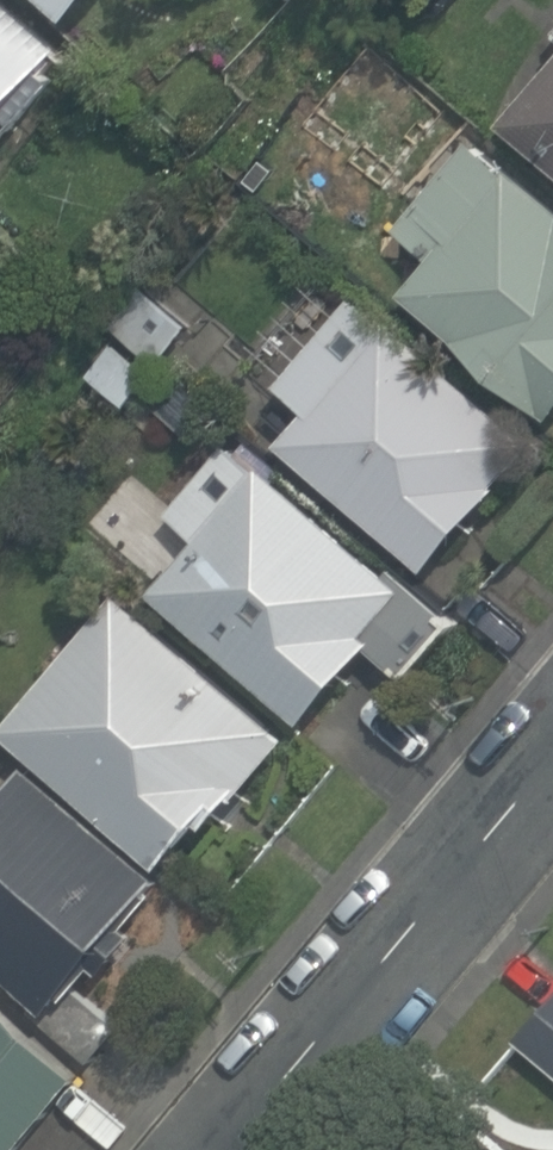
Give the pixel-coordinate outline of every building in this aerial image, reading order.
[(29,0),(0,0),(0,119),(74,44),(29,0)] [(82,16),(96,0),(63,0),(82,16)] [(489,115),(552,165),(552,33),(489,115)] [(458,141),(389,218),(394,294),(551,421),(552,418),(552,210),(458,141)] [(528,439),(354,293),(244,423),(420,572),(528,439)] [(402,587),(222,440),(166,507),(195,534),(147,588),(308,717),(370,646),(362,629),(402,587)] [(282,724),(113,586),(1,722),(170,860),(282,724)] [(19,765),(0,791),(0,969),(52,1009),(162,873),(19,765)] [(515,1032),(552,1068),(552,994),(515,1032)] [(0,1012),(0,1149),(14,1149),(74,1072),(0,1012)]
